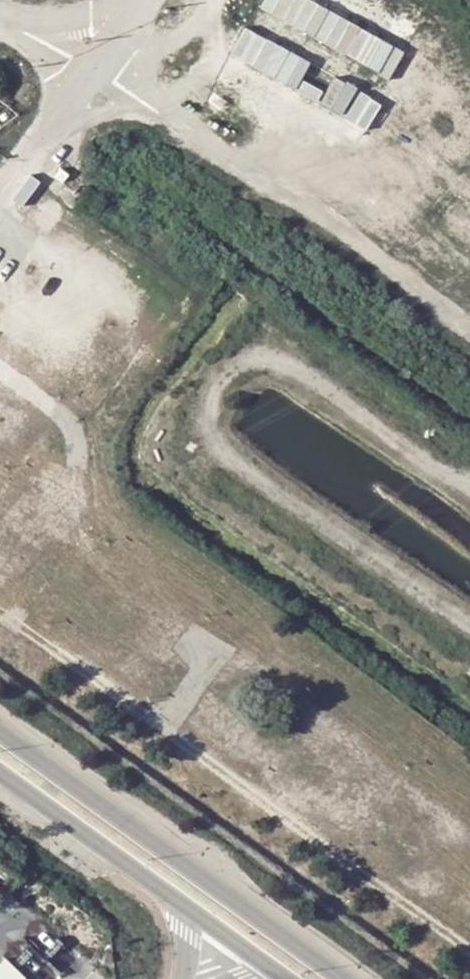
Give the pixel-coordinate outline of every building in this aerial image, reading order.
[(52,178),(73,192),(80,181),(59,167),(52,178)] [(82,197),(96,207),(101,200),(87,190),(82,197)] [(20,977),(0,958),(0,978),(18,978),(20,977)]
